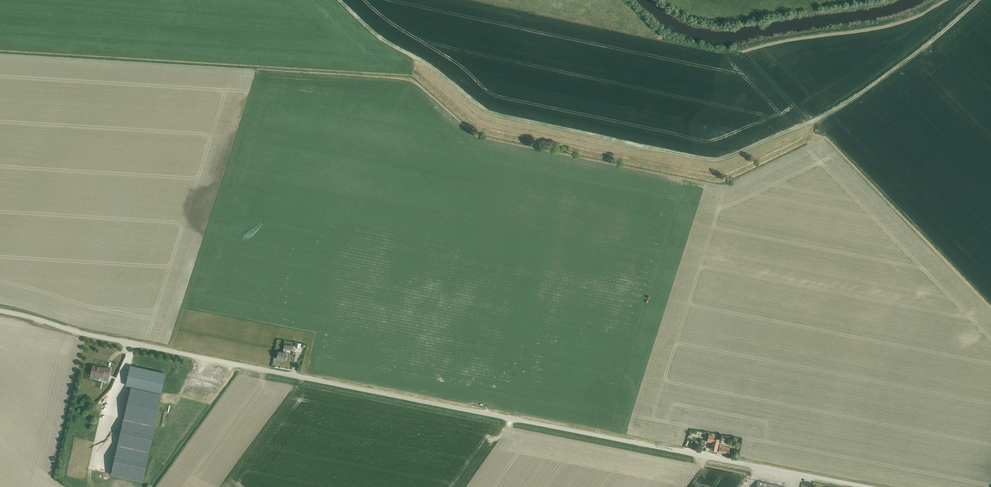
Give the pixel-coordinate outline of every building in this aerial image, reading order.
[(292,350),(293,346),(284,344),(282,352),(278,351),(276,359),(286,360),(287,352),(286,352),(287,349),(292,350)] [(109,377),(111,368),(105,367),(105,368),(92,365),(90,374),(96,375),(96,377),(102,378),(103,376),(109,377)] [(154,426),(165,373),(131,366),(127,385),(131,386),(124,419),(154,426)] [(148,450),(153,427),(123,421),(119,444),(148,450)] [(716,451),(719,439),(712,438),(712,436),(709,435),(707,441),(712,442),(710,449),(716,451)] [(728,454),(730,447),(719,445),(718,452),(728,454)] [(144,482),(150,452),(120,446),(114,476),(144,482)]
